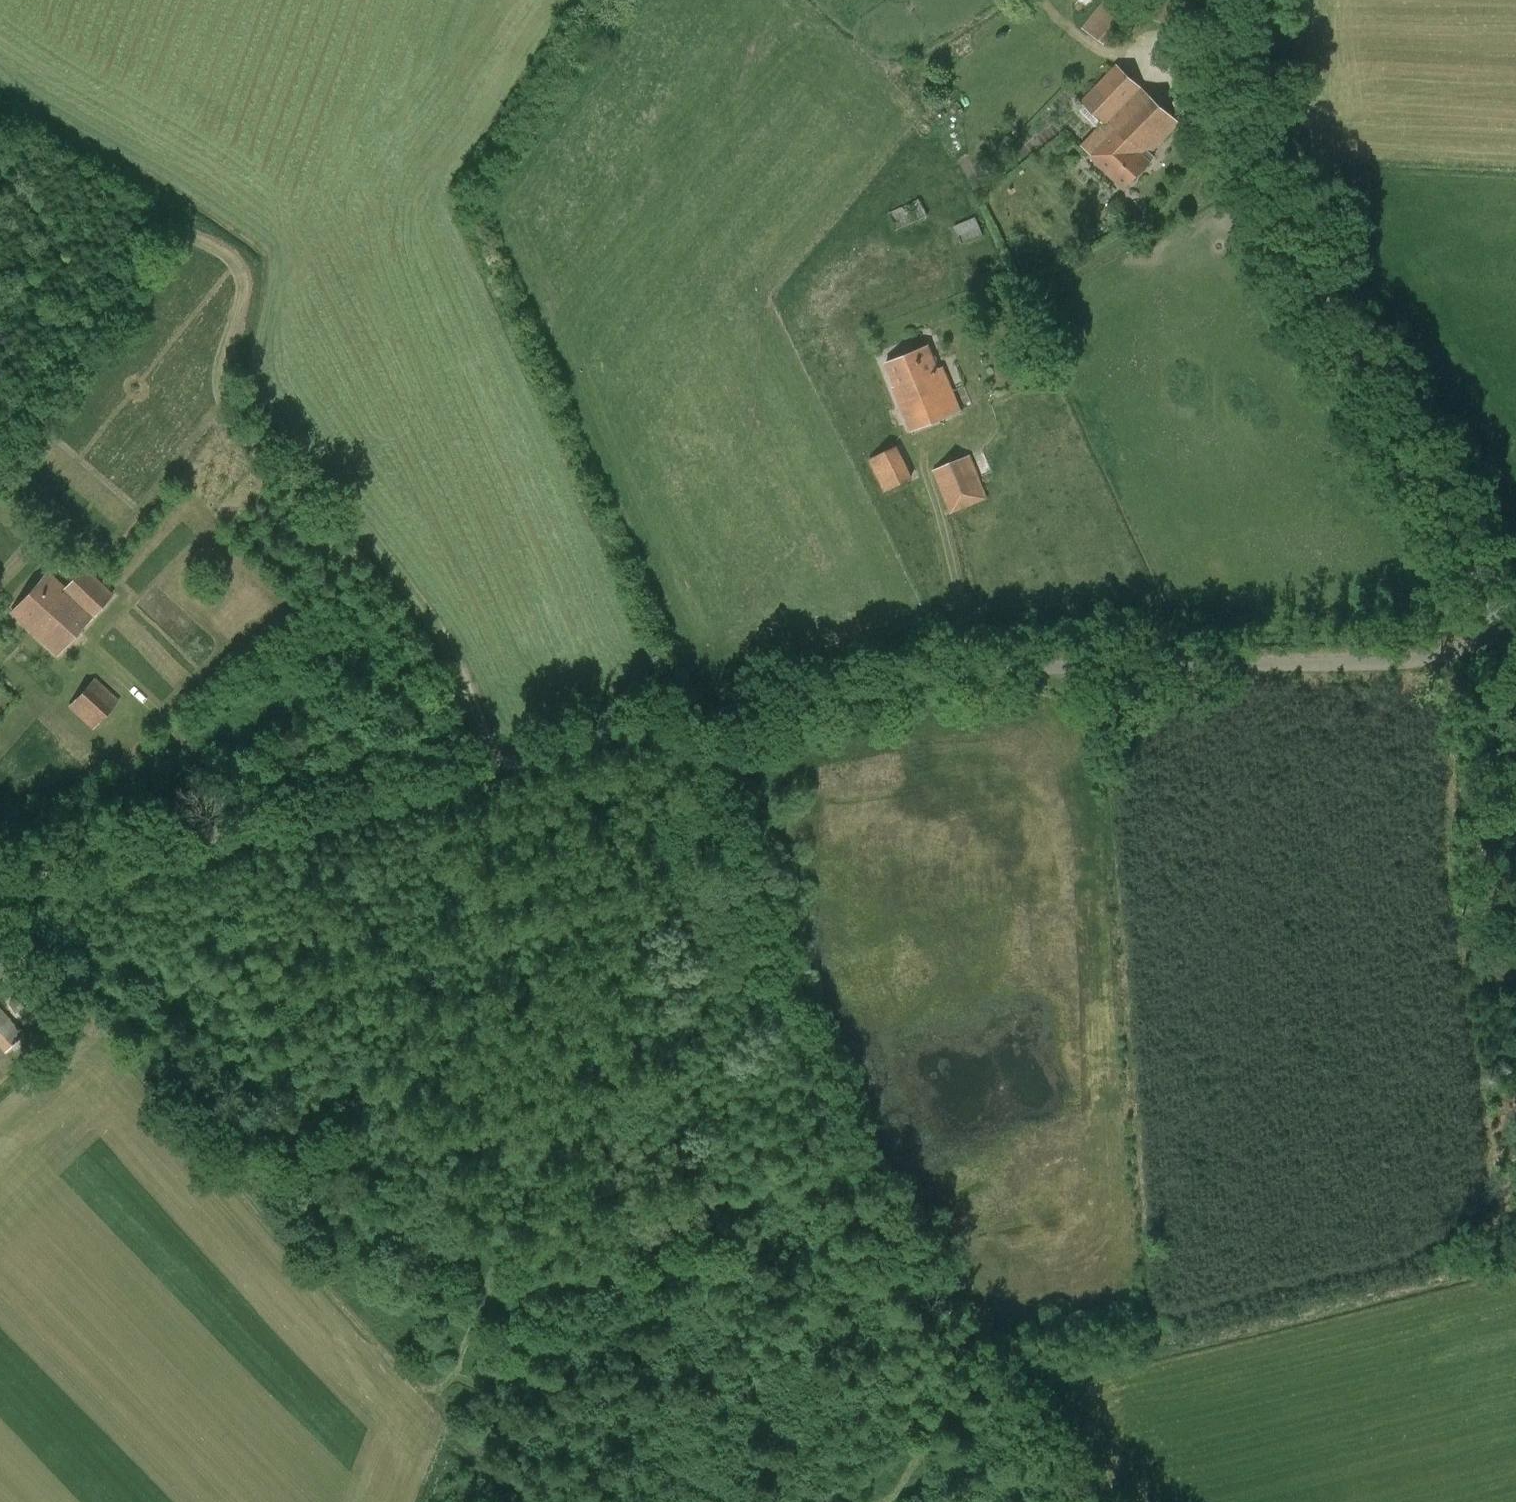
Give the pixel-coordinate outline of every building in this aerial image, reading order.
[(1105,42),(1137,0),(1103,0),(1083,27),(1105,42)] [(1098,132),(1107,140),(1091,156),(1124,188),(1154,158),(1150,154),(1179,124),(1142,88),(1116,65),(1081,101),(1105,125),(1098,132)] [(888,212),(896,230),(928,216),(920,198),(888,212)] [(976,217),(954,225),(961,244),(983,235),(976,217)] [(938,370),(928,346),(886,363),(896,387),(892,388),(910,431),(960,411),(943,368),(938,370)] [(914,477),(898,446),(869,461),(886,492),(914,477)] [(988,499),(969,456),(932,471),(950,514),(988,499)] [(11,612),(58,654),(93,615),(119,587),(94,563),(88,569),(84,566),(63,588),(46,573),(11,612)] [(73,702),(94,730),(126,706),(105,678),(73,702)] [(9,1005),(14,1013),(23,1008),(17,1000),(9,1005)] [(1,1042),(16,1028),(0,1011),(0,1041),(1,1042)]
